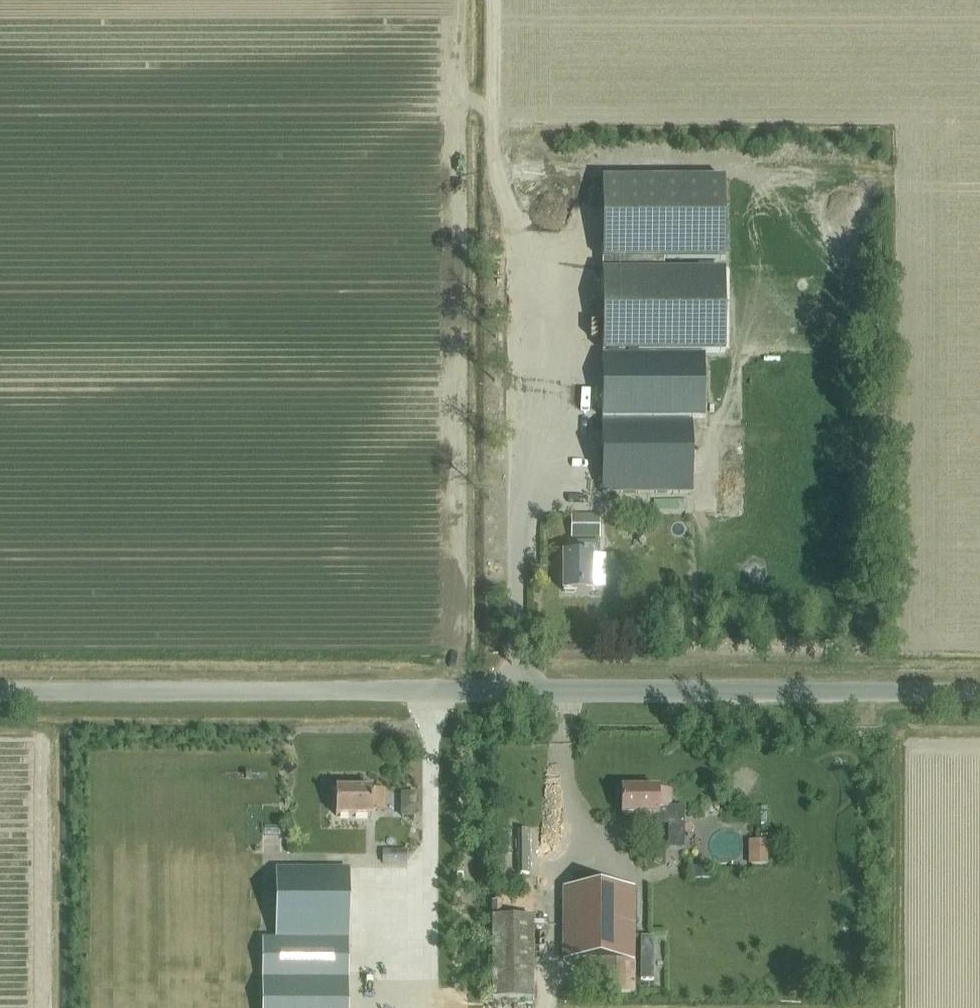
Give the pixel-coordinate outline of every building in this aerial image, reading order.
[(661,261),(723,261),(723,180),(600,181),(601,273),(661,273),(661,261)] [(601,273),(602,354),(724,353),(724,272),(712,273),(712,265),(697,265),(697,273),(661,273),(601,273)] [(704,357),(602,358),(602,419),(704,419),(704,357)] [(602,494),(691,494),(691,423),(602,423),(602,494)] [(599,516),(571,516),(571,539),(599,539),(599,516)] [(599,556),(599,543),(571,543),(571,555),(562,555),(562,593),(591,593),(591,556),(599,556)] [(683,808),(671,808),(670,789),(658,789),(621,790),(622,816),(658,815),(658,825),(671,825),(671,848),(683,848),(683,808)] [(384,810),(384,790),(372,790),(335,790),(335,816),(372,816),(372,810),(384,810)] [(348,869),(276,869),(276,940),(262,940),(262,1007),(348,1007),(348,869)] [(723,877),(731,887),(741,880),(734,870),(723,877)] [(634,890),(563,889),(562,960),(596,961),(595,993),(633,993),(634,890)] [(492,999),(533,999),(532,919),(492,919),(492,999)]
